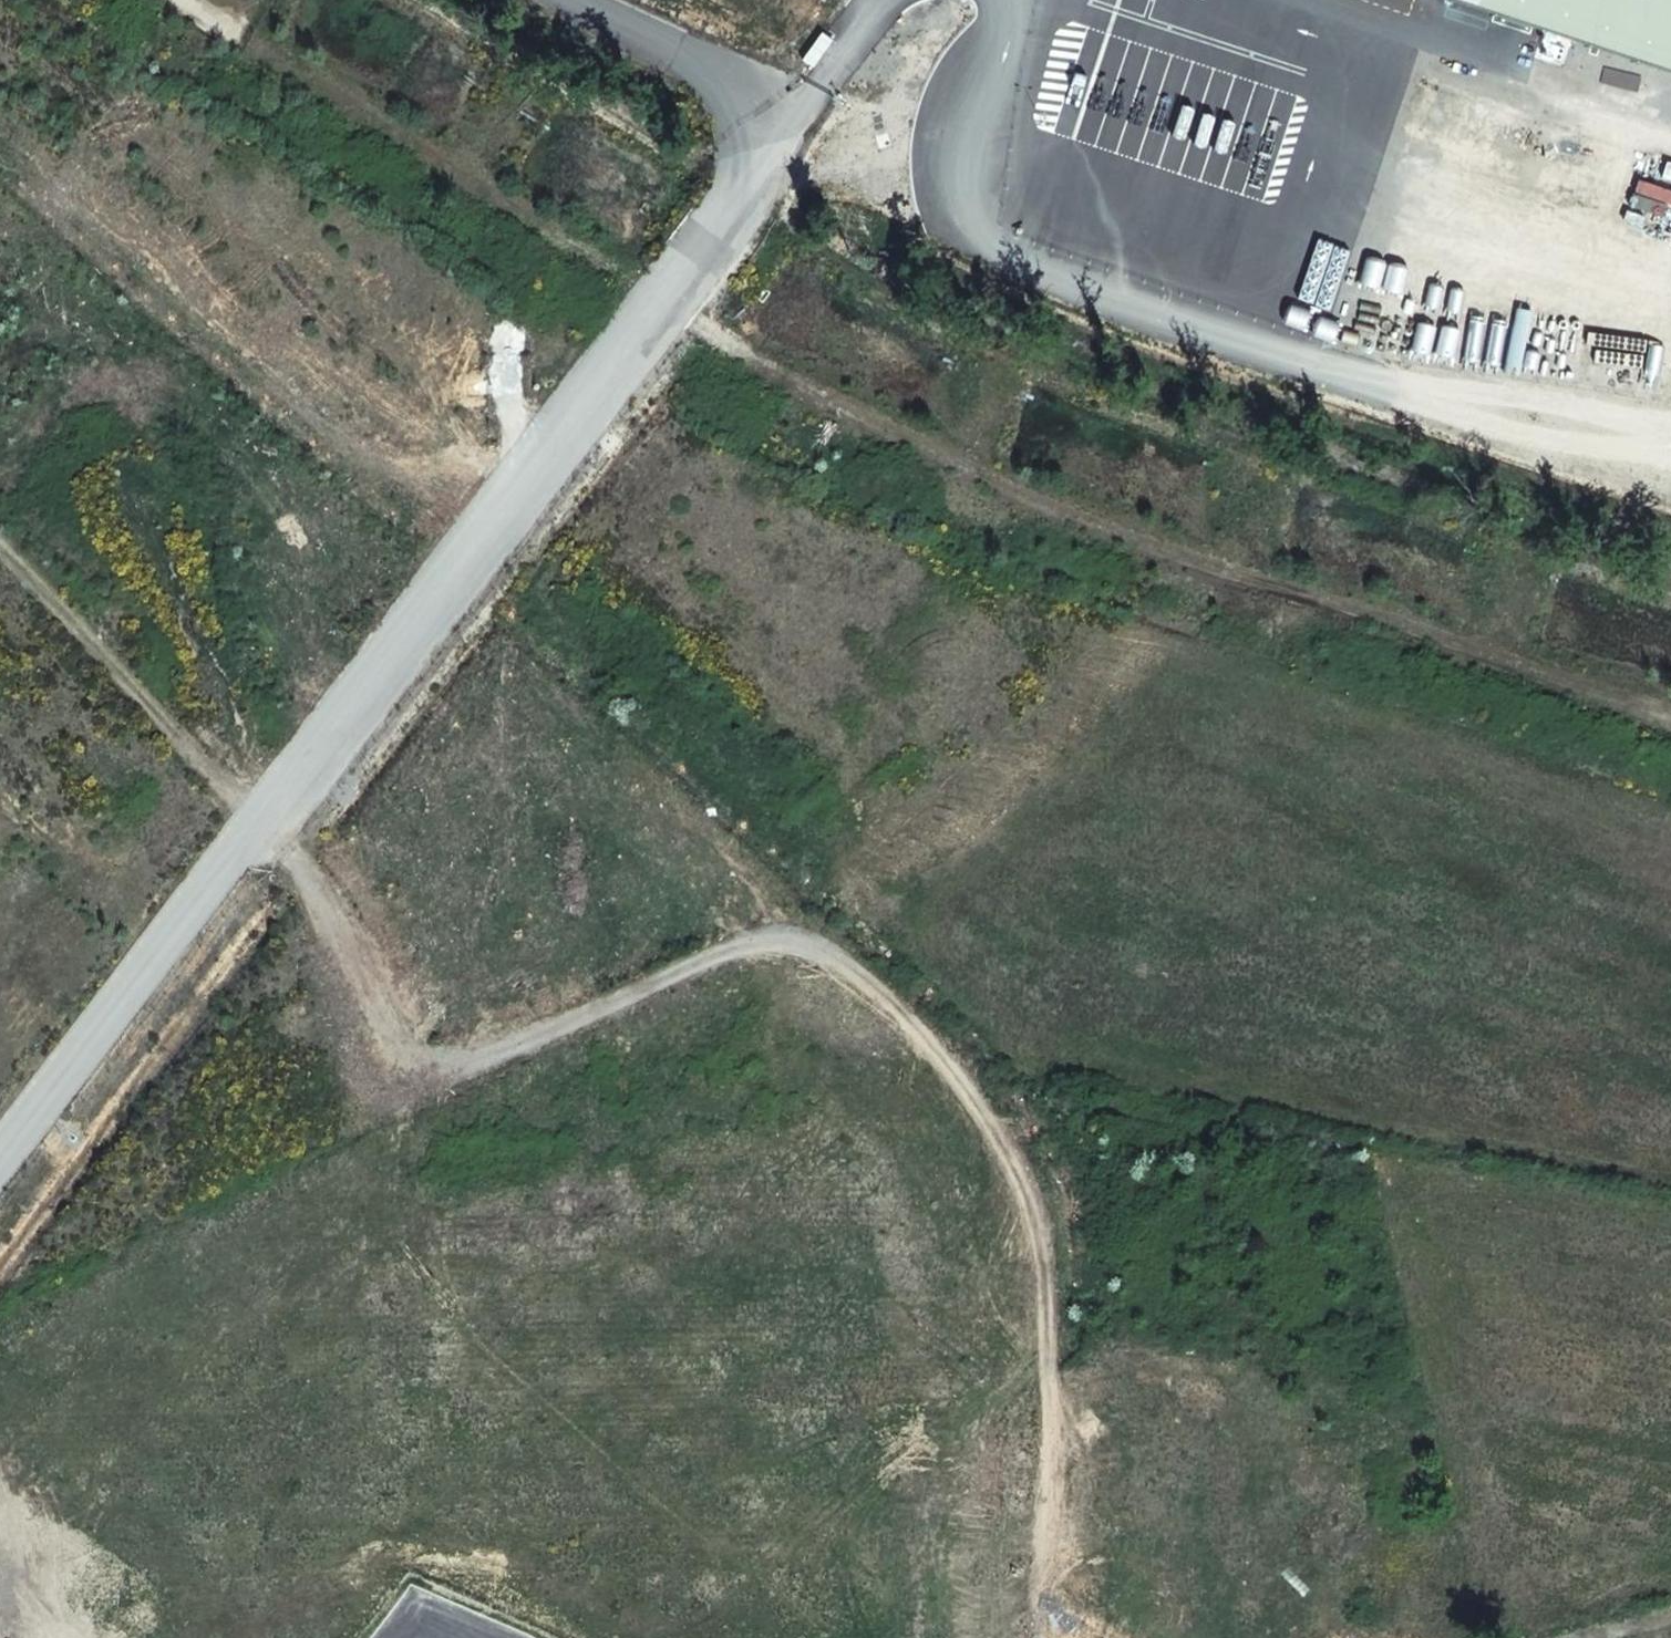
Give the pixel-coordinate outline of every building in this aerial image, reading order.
[(1670,73),(1670,0),(1449,0),(1670,73)]
